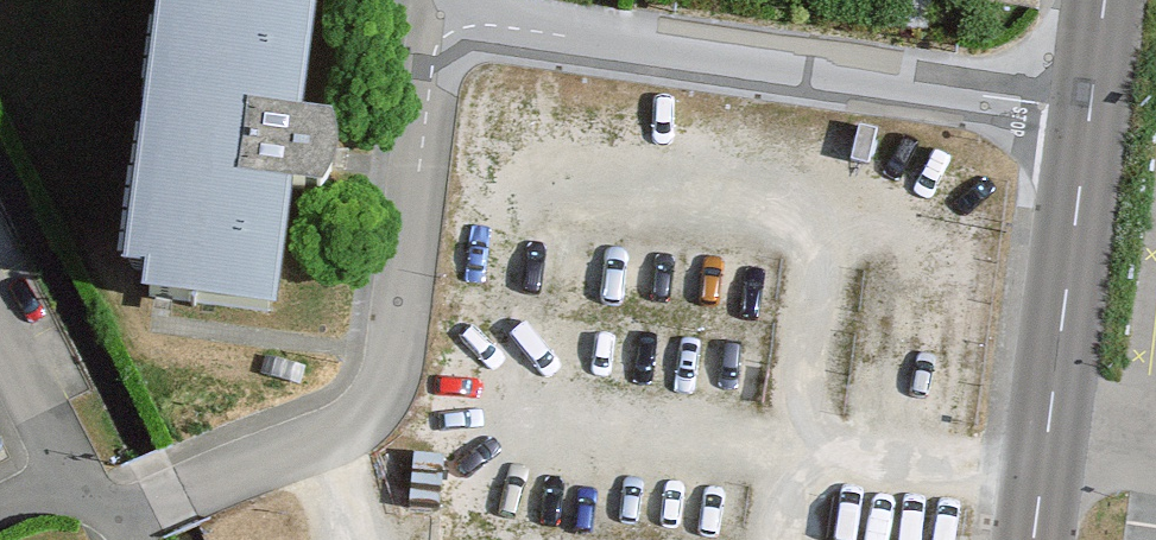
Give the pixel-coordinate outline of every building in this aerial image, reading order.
[(134,301),(287,317),(299,204),(336,207),(341,159),(346,105),(304,101),(314,0),(165,0),(134,301)]
